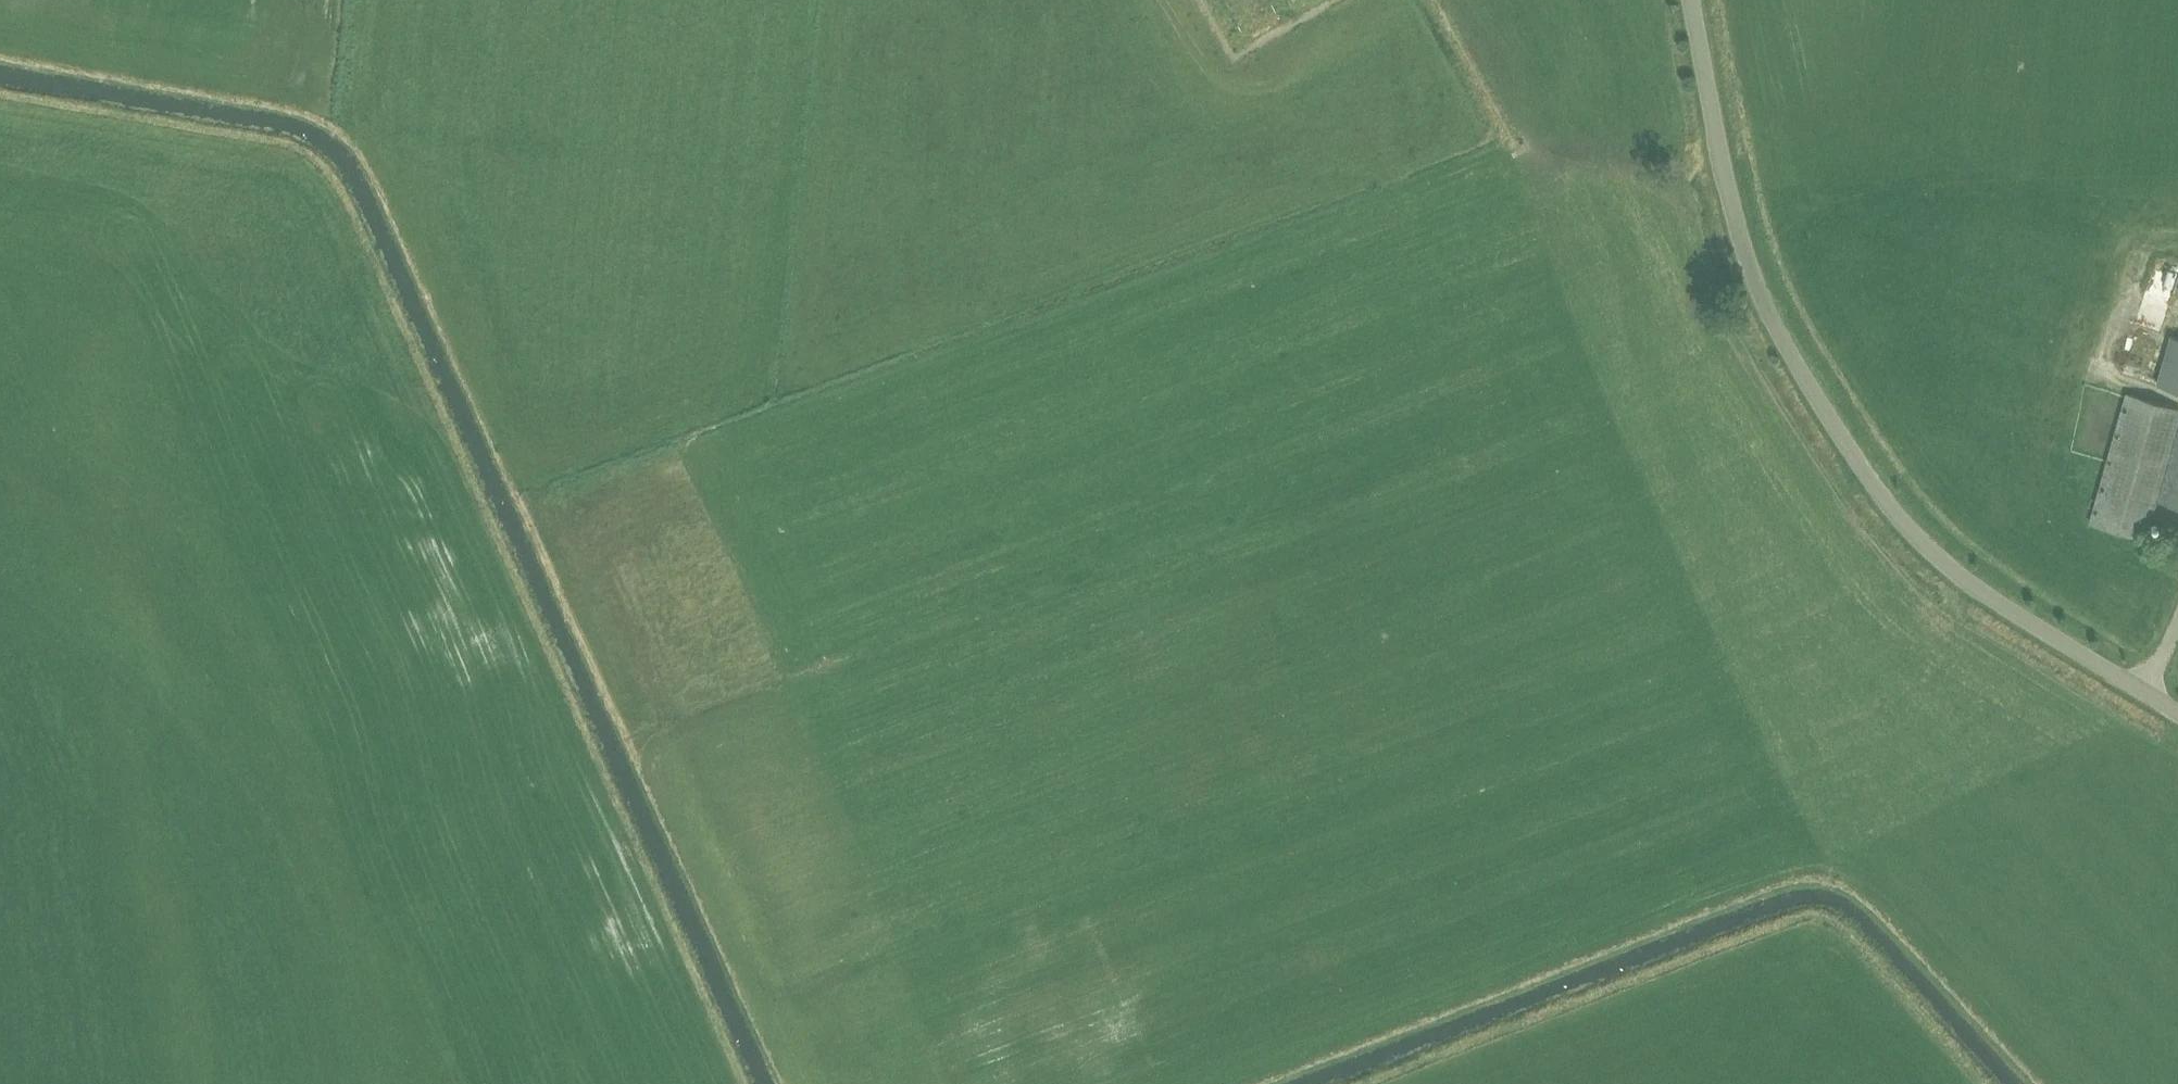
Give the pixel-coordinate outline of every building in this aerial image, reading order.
[(2172,336),(2158,384),(2177,390),(2177,338),(2172,336)] [(2177,424),(2177,408),(2126,393),(2089,522),(2145,537),(2156,500),(2177,424)] [(2156,500),(2177,506),(2177,424),(2156,500)]
